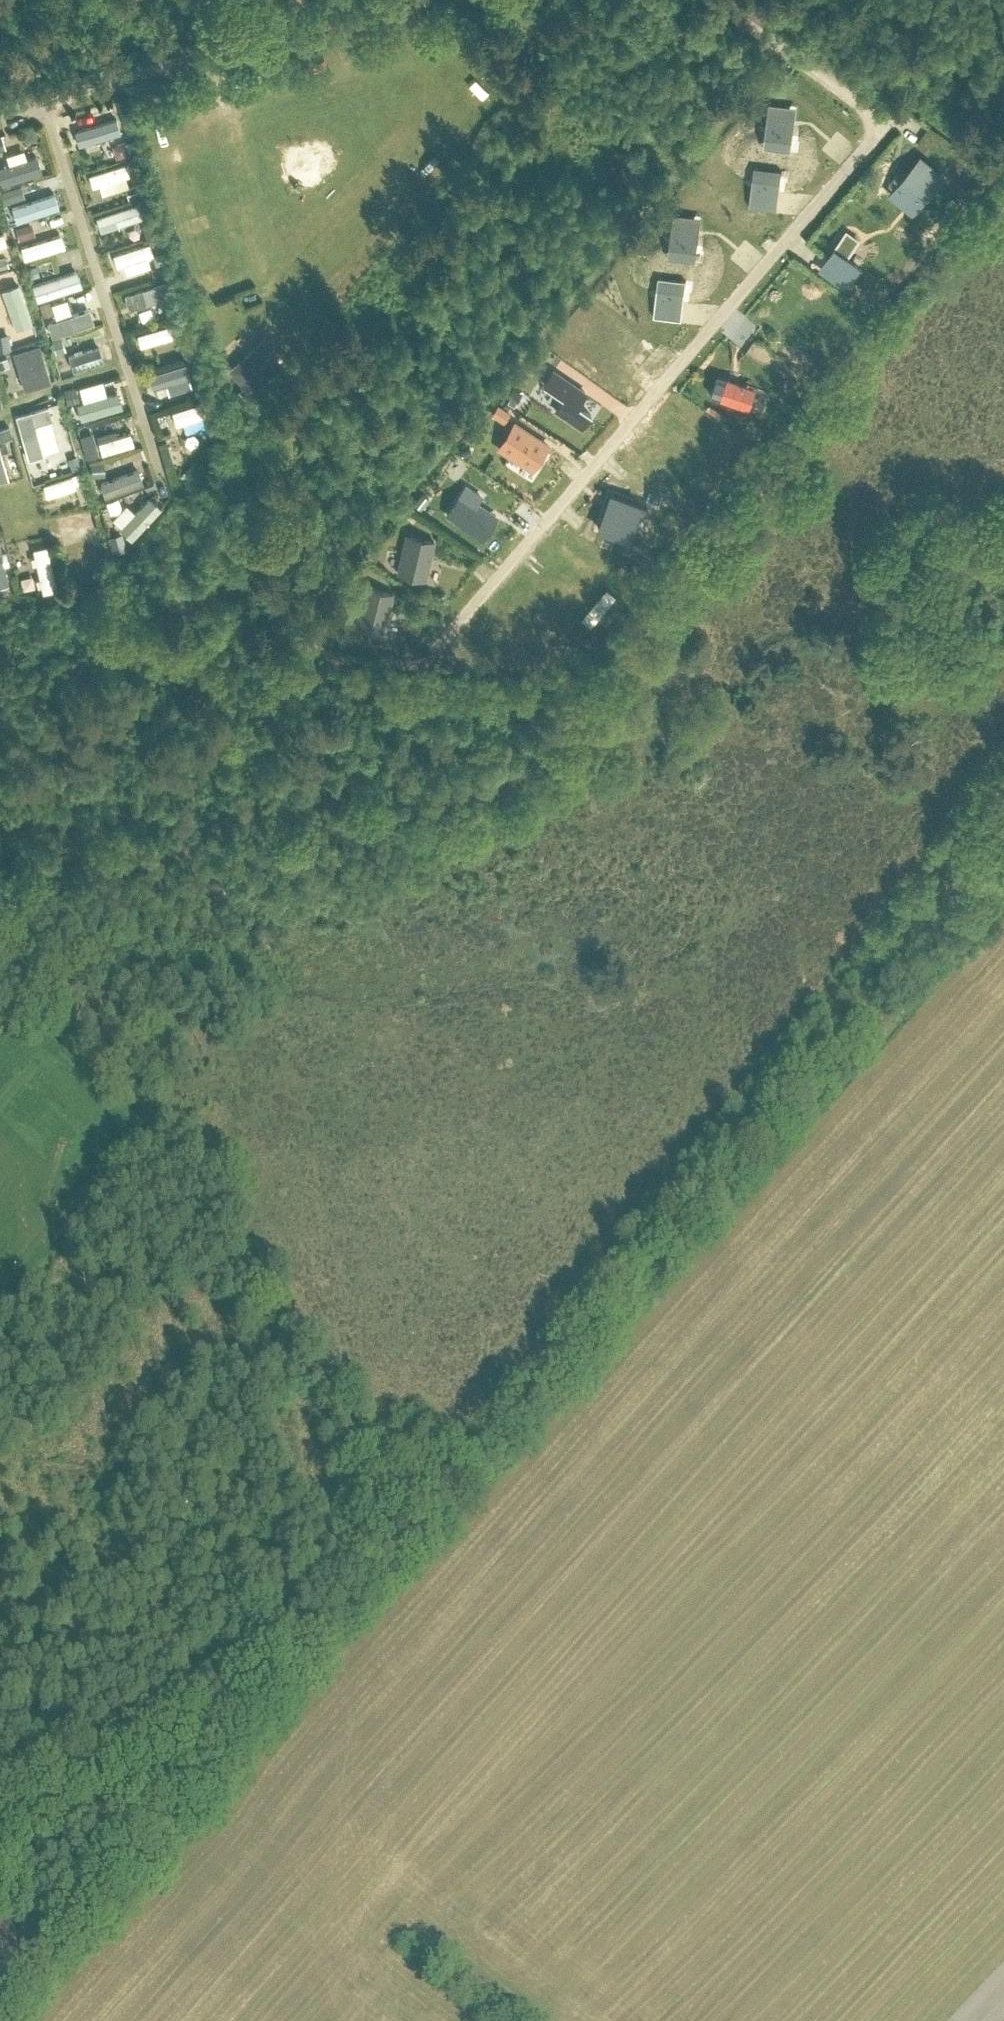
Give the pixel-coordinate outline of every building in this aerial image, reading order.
[(769,102),(764,142),(791,146),(796,105),(769,102)] [(930,125),(917,143),(926,149),(935,137),(938,131),(930,125)] [(913,207),(941,173),(922,158),(894,192),(913,207)] [(756,162),(750,203),(777,207),(783,166),(756,162)] [(18,211),(14,194),(0,198),(0,216),(18,211)] [(676,209),(670,250),(697,254),(703,213),(676,209)] [(0,237),(0,252),(27,244),(23,230),(0,237)] [(840,244),(823,268),(845,283),(862,260),(840,244)] [(0,273),(0,292),(39,283),(35,265),(0,273)] [(662,270),(656,311),(683,315),(689,274),(662,270)] [(49,305),(9,312),(11,325),(51,317),(49,305)] [(262,338),(228,369),(249,392),(283,362),(262,338)] [(22,387),(47,379),(35,342),(10,350),(22,387)] [(157,344),(145,345),(146,364),(158,363),(157,344)] [(579,428),(588,415),(575,406),(583,394),(550,371),(542,383),(541,384),(561,398),(553,410),(579,428)] [(756,387),(729,377),(722,398),(749,407),(756,387)] [(55,437),(90,431),(87,414),(52,421),(55,437)] [(30,434),(26,421),(0,429),(0,444),(30,434)] [(514,421),(497,448),(533,470),(550,443),(514,421)] [(53,457),(56,477),(95,472),(92,452),(53,457)] [(34,454),(0,462),(4,478),(38,470),(34,454)] [(87,490),(81,484),(68,498),(87,515),(112,488),(100,477),(87,490)] [(463,484),(445,512),(473,530),(486,509),(474,501),(478,494),(463,484)] [(647,496),(657,500),(660,493),(649,490),(647,496)] [(610,492),(598,526),(629,537),(641,503),(610,492)] [(11,569),(1,524),(0,524),(0,572),(11,569)] [(434,540),(407,534),(399,574),(426,580),(434,540)] [(388,543),(385,559),(398,562),(401,546),(388,543)] [(393,595),(367,589),(359,626),(384,632),(393,595)] [(348,595),(345,611),(358,614),(361,598),(348,595)]
